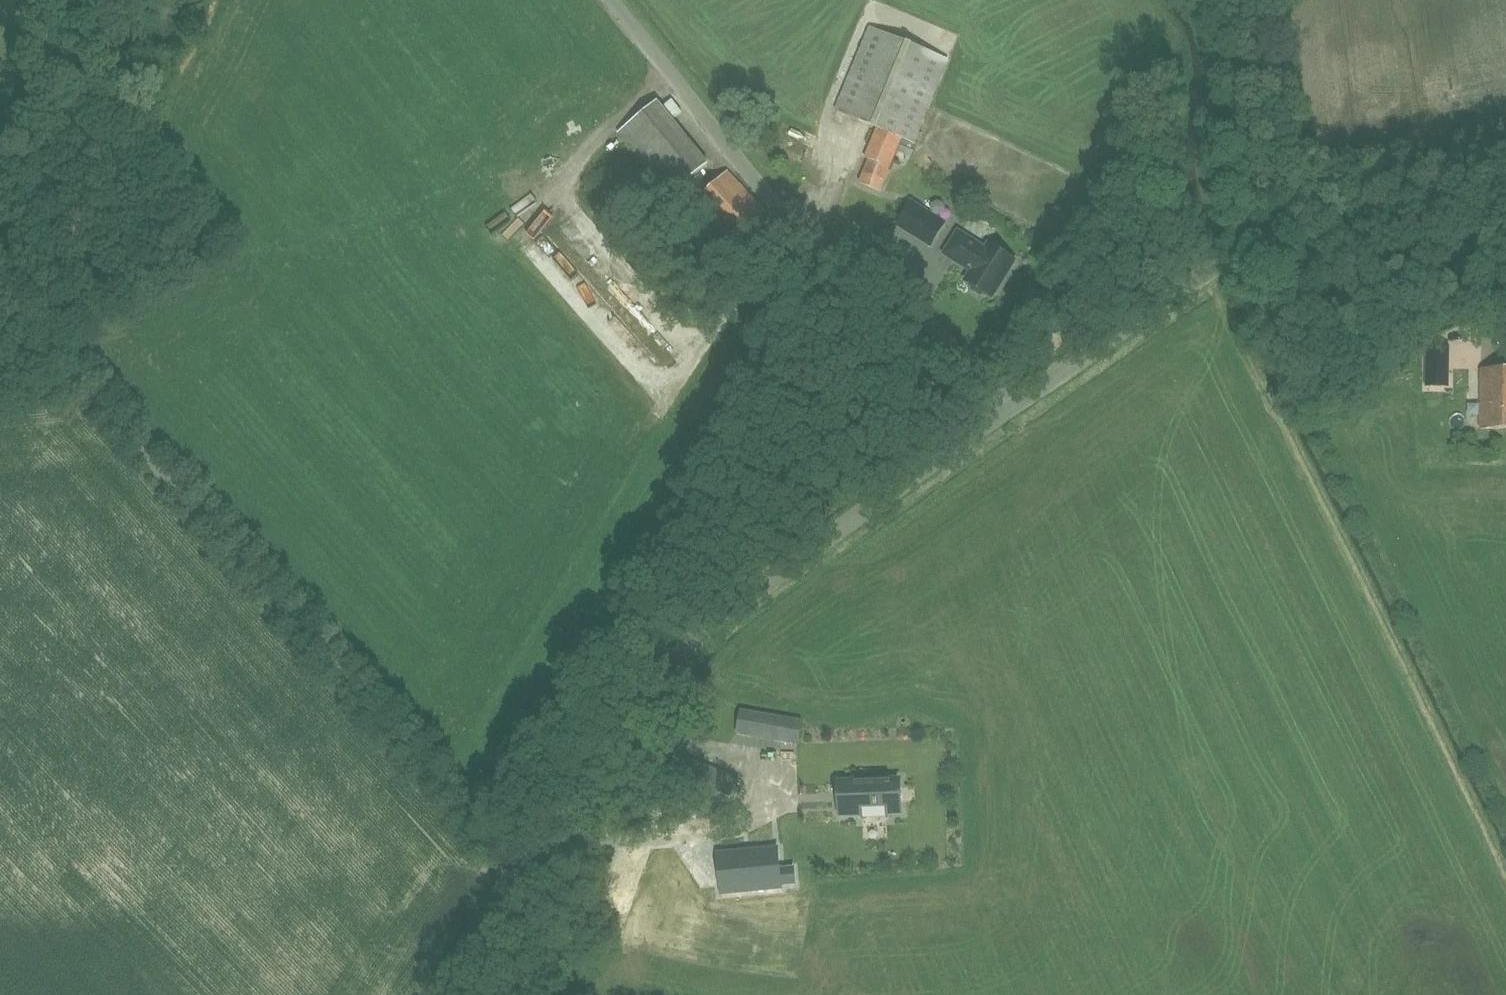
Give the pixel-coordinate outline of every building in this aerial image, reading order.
[(870,28),(835,111),(877,129),(864,159),(868,160),(862,175),(882,183),(901,140),(912,144),(948,61),(870,28)] [(668,197),(708,166),(655,99),(616,130),(668,197)] [(738,249),(770,218),(727,173),(695,204),(738,249)] [(896,226),(931,248),(946,224),(911,202),(896,226)] [(624,274),(568,210),(552,224),(607,289),(624,274)] [(528,229),(511,245),(532,267),(549,251),(528,229)] [(956,234),(942,256),(969,273),(963,283),(970,287),(970,292),(979,298),(983,295),(990,299),(1013,263),(986,246),(983,251),(956,234)] [(1027,325),(1032,313),(1016,306),(1011,318),(1027,325)] [(1481,369),(1481,429),(1505,429),(1505,370),(1481,369)] [(741,711),(737,734),(797,744),(801,721),(741,711)] [(888,812),(900,812),(899,780),(839,782),(840,814),(861,813),(861,819),(888,818),(888,812)] [(781,888),(781,885),(795,884),(793,868),(779,869),(777,849),(717,854),(721,894),(781,888)]
